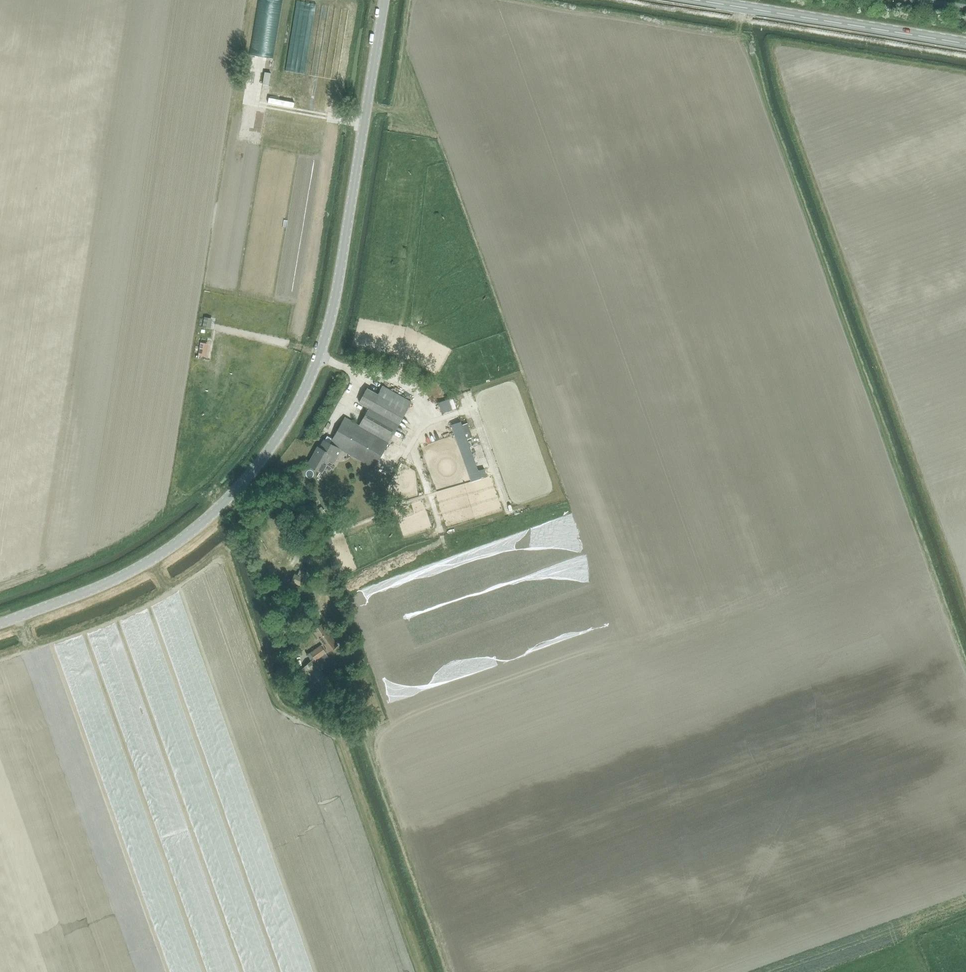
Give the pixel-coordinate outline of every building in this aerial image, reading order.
[(264,72),(262,84),(269,85),(270,73),(264,72)] [(410,402),(382,386),(377,395),(367,389),(359,402),(369,408),(359,425),(345,417),(330,443),(324,440),(319,448),(317,447),(307,464),(321,473),(328,460),(334,463),(342,450),(373,467),(387,441),(393,433),(410,402)] [(449,400),(439,403),(442,413),(452,409),(449,400)] [(462,427),(452,430),(471,482),(481,478),(480,477),(486,476),(483,469),(478,471),(462,427)] [(307,579),(309,573),(300,570),(297,575),(295,574),(292,581),(304,587),(307,579)] [(337,689),(321,671),(332,662),(326,652),(338,645),(323,623),(313,631),(322,644),(310,652),(307,655),(310,661),(299,671),(297,668),(294,671),(297,674),(298,673),(323,702),(337,689)]
